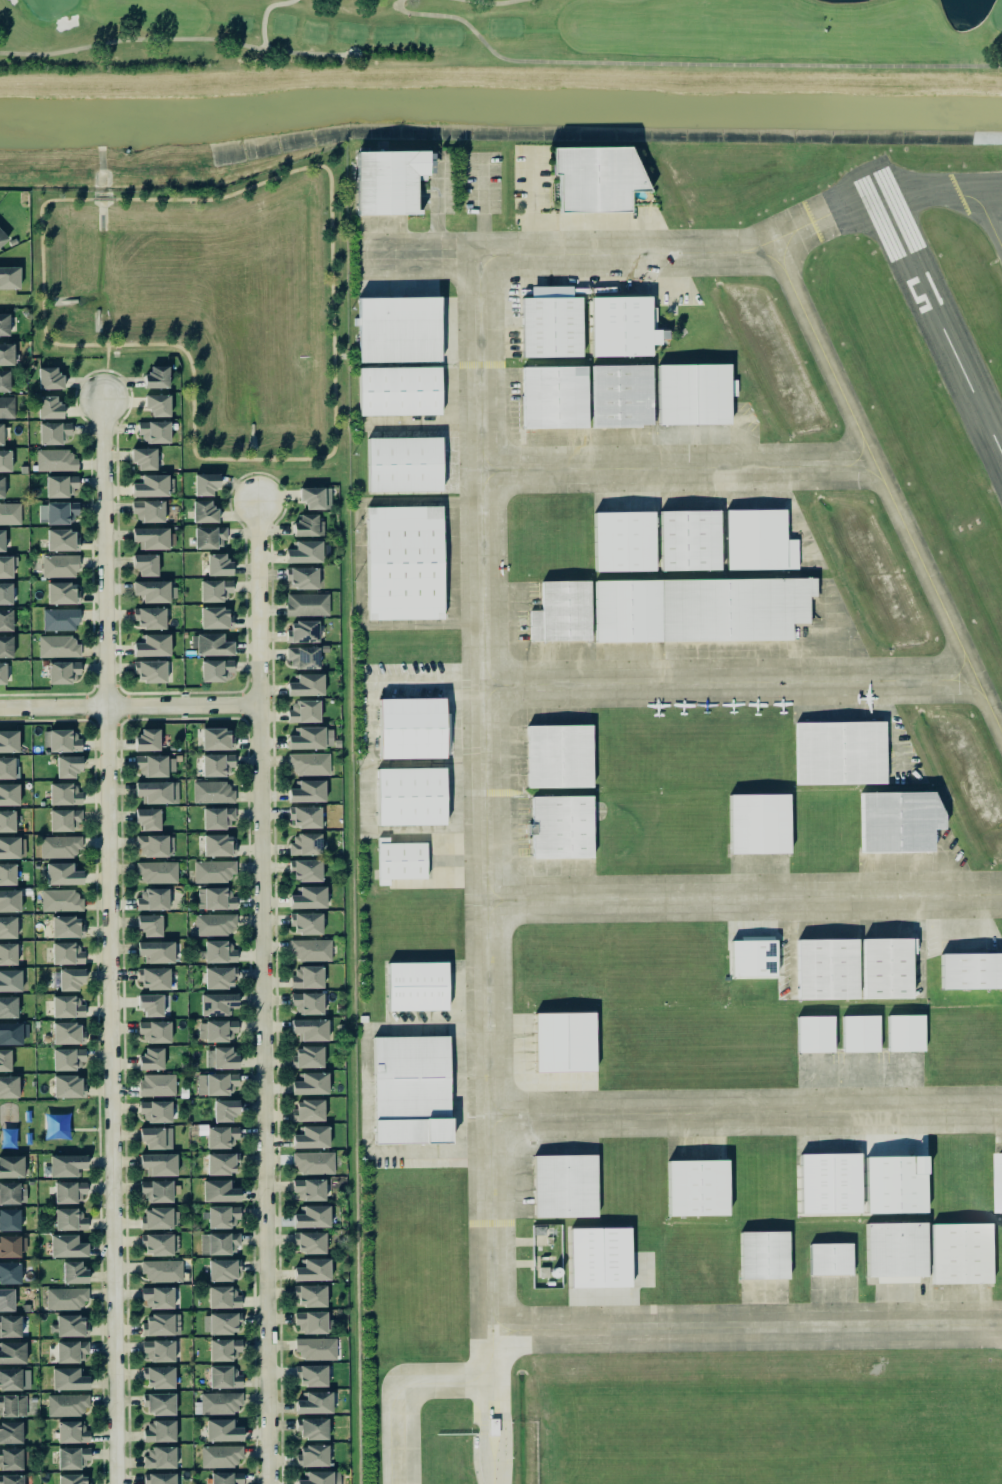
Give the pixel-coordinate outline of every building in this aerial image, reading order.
[(549,147),(549,173),(555,173),(555,211),(626,210),(626,190),(647,190),(625,145),(549,147)] [(426,149),(353,150),(354,214),(414,214),(414,174),(426,174),(426,149)] [(8,238),(0,229),(0,246),(8,238)] [(19,288),(0,289),(0,266),(19,266),(19,288)] [(437,296),(355,297),(357,362),(438,360),(437,296)] [(519,297),(519,356),(579,355),(578,296),(519,297)] [(589,297),(649,296),(649,355),(589,355),(589,297)] [(8,336),(9,313),(0,313),(0,336),(8,336)] [(654,364),(654,424),(726,423),(726,363),(654,364)] [(588,365),(589,426),(636,426),(636,423),(648,423),(648,364),(588,365)] [(168,387),(168,366),(150,365),(150,374),(144,373),(144,387),(168,387)] [(355,367),(356,415),(438,414),(437,366),(355,367)] [(519,366),(520,428),(585,427),(584,366),(519,366)] [(39,389),(63,388),(63,373),(56,374),(56,367),(38,367),(39,389)] [(9,370),(0,370),(0,391),(9,391),(9,370)] [(169,394),(145,394),(145,409),(151,409),(151,416),(170,416),(169,394)] [(38,418),(63,417),(63,402),(56,402),(56,396),(38,396),(38,418)] [(169,420),(137,421),(138,434),(144,434),(144,443),(169,442),(169,420)] [(70,422),(39,422),(39,444),(63,444),(63,435),(70,434),(70,422)] [(3,444),(3,437),(9,436),(8,423),(0,423),(0,444),(3,444)] [(365,437),(366,491),(439,490),(439,436),(365,437)] [(155,447),(133,448),(134,469),(156,469),(155,447)] [(77,469),(77,457),(70,457),(70,448),(36,449),(36,470),(77,469)] [(10,449),(0,449),(0,470),(11,470),(10,449)] [(194,495),(212,495),(212,488),(219,487),(219,473),(194,473),(194,495)] [(78,475),(46,475),(46,497),(71,497),(71,488),(78,488),(78,475)] [(167,496),(167,489),(172,489),(172,475),(141,475),(141,482),(132,482),(132,495),(167,496)] [(324,487),(299,487),(299,501),(304,501),(304,504),(306,504),(306,509),(324,509),(324,487)] [(164,500),(132,500),(132,514),(138,514),(138,522),(164,521),(164,500)] [(218,521),(217,506),(211,507),(211,500),(193,500),(193,522),(218,521)] [(0,502),(0,524),(20,524),(20,502),(0,502)] [(71,524),(72,515),(78,515),(78,503),(39,502),(38,523),(71,524)] [(365,620),(440,619),(439,506),(363,507),(365,620)] [(722,509),(723,569),(795,569),(795,538),(782,539),(782,509),(722,509)] [(656,510),(657,570),(716,569),(716,510),(656,510)] [(590,512),(590,571),(650,570),(649,511),(590,512)] [(320,513),(299,514),(299,521),(293,521),(293,536),(321,535),(320,513)] [(195,548),(225,547),(224,526),(194,527),(195,548)] [(168,549),(168,527),(132,527),(132,541),(139,541),(139,548),(168,549)] [(47,550),(77,550),(77,529),(47,529),(47,550)] [(293,549),(293,541),(321,540),(322,562),(286,562),(285,549),(293,549)] [(232,574),(231,559),(225,560),(225,553),(207,553),(208,575),(232,574)] [(42,577),(77,576),(77,554),(42,555),(42,577)] [(157,554),(133,554),(133,568),(139,568),(139,576),(157,575),(157,554)] [(11,555),(0,555),(0,577),(12,577),(11,555)] [(318,588),(317,566),(286,567),(287,589),(318,588)] [(591,580),(592,642),(788,640),(788,622),(805,622),(805,595),(812,595),(812,577),(591,580)] [(232,579),(200,580),(200,601),(225,601),(225,593),(232,593),(232,579)] [(143,602),(168,602),(168,580),(132,581),(132,595),(142,594),(143,602)] [(587,580),(587,640),(528,640),(528,610),(538,610),(538,581),(587,580)] [(0,582),(0,604),(12,604),(12,582),(0,582)] [(78,603),(78,582),(47,582),(47,604),(78,603)] [(329,593),(329,615),(286,616),(286,601),(287,601),(287,593),(329,593)] [(201,628),(231,628),(230,606),(200,607),(201,628)] [(165,607),(135,607),(135,628),(165,628),(165,607)] [(12,608),(0,608),(0,630),(12,630),(12,608)] [(42,609),(43,630),(78,630),(77,608),(42,609)] [(296,620),(318,620),(318,641),(286,642),(287,630),(290,630),(291,623),(296,623),(296,620)] [(170,655),(169,633),(141,634),(141,642),(133,642),(133,656),(170,655)] [(233,654),(233,641),(223,641),(223,633),(191,633),(191,647),(196,647),(196,655),(233,654)] [(38,635),(39,656),(80,656),(80,643),(73,643),(73,635),(38,635)] [(12,636),(0,636),(0,657),(12,657),(12,636)] [(287,647),(288,668),(318,668),(318,646),(287,647)] [(223,681),(223,674),(233,674),(233,659),(201,660),(201,681),(223,681)] [(166,681),(166,660),(135,660),(135,682),(166,681)] [(80,661),(48,662),(49,683),(72,683),(72,674),(80,674),(80,661)] [(297,682),(297,674),(323,674),(323,695),(287,695),(287,682),(297,682)] [(377,697),(378,757),(443,756),(442,696),(377,697)] [(319,699),(295,700),(295,707),(287,707),(287,722),(319,721),(319,699)] [(882,720),(882,782),(793,783),(793,721),(882,720)] [(588,786),(524,786),(523,724),(588,723),(588,786)] [(332,726),(296,727),(297,735),(287,735),(287,749),(332,747),(332,726)] [(134,750),(159,750),(159,728),(141,728),(141,735),(135,735),(134,750)] [(201,728),(202,749),(233,749),(232,728),(201,728)] [(17,729),(0,730),(0,752),(18,751),(17,729)] [(79,750),(79,729),(43,730),(43,751),(79,750)] [(329,752),(289,753),(289,775),(329,774),(329,752)] [(234,753),(202,754),(202,776),(227,776),(226,767),(234,767),(234,753)] [(81,755),(56,756),(57,777),(75,777),(75,770),(81,770),(81,755)] [(166,775),(166,770),(175,770),(174,755),(135,756),(135,776),(166,775)] [(18,756),(0,757),(0,778),(19,777),(18,756)] [(441,766),(373,767),(373,824),(441,823),(441,766)] [(228,780),(193,781),(194,802),(235,802),(234,789),(228,789),(228,780)] [(299,780),(324,780),(324,801),(288,801),(288,788),(298,788),(299,780)] [(177,781),(135,781),(135,795),(141,795),(141,803),(178,803),(177,781)] [(50,804),(80,803),(79,782),(49,783),(50,804)] [(0,783),(0,804),(18,805),(19,783),(0,783)] [(857,791),(857,851),(930,850),(929,828),(941,828),(941,815),(929,790),(857,791)] [(726,793),(726,852),(786,852),(785,792),(726,793)] [(529,795),(529,857),(589,856),(589,794),(529,795)] [(320,806),(288,806),(288,827),(320,827),(320,806)] [(235,807),(203,807),(203,829),(228,828),(228,820),(235,820),(235,807)] [(159,808),(135,808),(135,823),(141,823),(141,830),(160,829),(159,808)] [(14,809),(0,809),(0,831),(15,831),(14,809)] [(49,809),(50,831),(74,830),(74,822),(82,822),(82,809),(49,809)] [(289,854),(320,854),(320,833),(298,833),(297,837),(293,837),(293,842),(289,842),(289,854)] [(173,834),(136,835),(136,856),(173,855),(173,834)] [(203,834),(204,856),(234,855),(233,834),(203,834)] [(82,835),(40,836),(40,857),(75,857),(75,848),(82,848),(82,835)] [(0,836),(0,858),(19,858),(18,836),(0,836)] [(423,841),(375,841),(375,878),(423,878),(423,841)] [(321,880),(321,859),(290,859),(291,881),(321,880)] [(235,860),(194,861),(194,882),(229,882),(229,873),(235,873),(235,860)] [(177,861),(138,861),(138,883),(177,882),(177,861)] [(0,862),(0,885),(15,884),(15,862),(0,862)] [(46,884),(82,884),(82,870),(72,870),(72,862),(46,862),(46,884)] [(168,888),(142,887),(142,896),(136,896),(136,909),(168,909),(168,888)] [(234,909),(234,888),(198,887),(197,908),(234,909)] [(299,895),(299,887),(325,887),(325,907),(289,907),(289,895),(299,895)] [(42,911),(83,910),(83,897),(76,897),(76,888),(41,889),(42,911)] [(0,889),(0,911),(20,911),(20,890),(0,889)] [(321,933),(320,912),(290,913),(291,934),(321,933)] [(194,935),(229,935),(229,926),(236,926),(236,913),(194,914),(194,935)] [(136,914),(136,928),(143,928),(143,936),(162,936),(161,914),(136,914)] [(0,916),(0,937),(16,937),(16,916),(0,916)] [(52,916),(52,937),(82,936),(82,916),(52,916)] [(859,938),(859,997),(908,997),(907,937),(859,938)] [(854,938),(794,938),(794,999),(854,998),(854,938)] [(331,939),(289,939),(289,952),(296,952),(296,960),(330,961),(331,939)] [(772,939),(728,939),(728,976),(772,975),(772,939)] [(204,962),(237,961),(236,948),(229,948),(229,940),(204,940),(204,962)] [(137,941),(137,955),(144,955),(144,962),(173,963),(174,941),(137,941)] [(52,942),(52,964),(83,963),(83,950),(77,950),(77,942),(52,942)] [(16,943),(0,943),(0,965),(16,964),(16,943)] [(937,988),(1001,988),(1001,952),(937,953),(937,988)] [(444,1009),(384,1010),(384,962),(443,961),(444,1009)] [(290,974),(290,988),(322,987),(322,965),(296,966),(296,974),(290,974)] [(237,967),(205,966),(205,987),(232,988),(232,978),(236,978),(237,967)] [(169,988),(169,967),(139,968),(139,989),(169,988)] [(59,990),(78,990),(78,983),(84,982),(84,968),(59,968),(59,990)] [(21,991),(20,969),(0,969),(0,991),(21,991)] [(323,1013),(322,992),(290,993),(291,1007),(299,1007),(299,1014),(323,1013)] [(237,994),(201,993),(200,1015),(226,1015),(226,1006),(237,1006),(237,994)] [(139,994),(140,1016),(163,1015),(162,994),(139,994)] [(53,1017),(84,1016),(84,1003),(77,1003),(77,995),(52,995),(53,1017)] [(17,1017),(17,996),(0,996),(0,1017),(17,1017)] [(531,1012),(532,1071),(592,1070),(591,1011),(531,1012)] [(839,1015),(840,1050),(876,1050),(875,1014),(839,1015)] [(885,1014),(885,1050),(921,1050),(921,1014),(885,1014)] [(794,1015),(794,1051),(831,1051),(830,1015),(794,1015)] [(327,1040),(327,1019),(291,1019),(291,1033),(297,1033),(297,1040),(327,1040)] [(170,1041),(170,1020),(140,1021),(140,1042),(170,1041)] [(198,1041),(230,1040),(230,1032),(237,1032),(237,1020),(198,1021),(198,1041)] [(21,1036),(27,1036),(28,1023),(0,1022),(0,1044),(21,1044),(21,1036)] [(52,1023),(53,1044),(83,1043),(82,1022),(52,1023)] [(444,1035),(370,1035),(371,1143),(445,1142),(444,1035)] [(292,1067),(322,1067),(322,1046),(292,1046),(292,1067)] [(163,1047),(144,1047),(144,1054),(138,1055),(138,1069),(163,1069),(163,1047)] [(206,1067),(237,1068),(238,1054),(231,1054),(231,1047),(206,1047),(206,1067)] [(84,1048),(52,1048),(53,1070),(78,1070),(78,1061),(84,1061),(84,1048)] [(10,1049),(0,1049),(0,1070),(10,1070),(10,1049)] [(328,1072),(301,1072),(300,1081),(292,1080),(291,1093),(327,1094),(328,1072)] [(238,1073),(197,1073),(197,1094),(232,1095),(232,1086),(237,1086),(238,1073)] [(175,1095),(175,1074),(140,1074),(140,1096),(175,1095)] [(0,1075),(0,1096),(17,1097),(18,1076),(0,1075)] [(53,1097),(84,1096),(83,1075),(52,1076),(53,1097)] [(214,1099),(214,1121),(232,1121),(232,1114),(238,1114),(238,1099),(214,1099)] [(323,1099),(293,1100),(293,1121),(323,1120),(323,1099)] [(170,1100),(139,1101),(139,1114),(145,1114),(146,1122),(171,1122),(170,1100)] [(328,1147),(328,1125),(300,1125),(300,1134),(292,1134),(292,1148),(328,1147)] [(239,1127),(207,1126),(207,1147),(229,1148),(230,1140),(238,1141),(239,1127)] [(171,1127),(139,1127),(139,1141),(146,1141),(146,1149),(171,1149),(171,1127)] [(294,1152),(294,1174),(334,1173),(333,1151),(294,1152)] [(856,1152),(796,1153),(797,1213),(857,1212),(856,1152)] [(1001,1212),(1001,1152),(993,1152),(994,1212),(1001,1212)] [(176,1175),(176,1153),(139,1154),(140,1167),(147,1167),(147,1175),(176,1175)] [(207,1173),(234,1174),(234,1163),(238,1163),(239,1153),(207,1153),(207,1173)] [(592,1153),(594,1216),(531,1217),(530,1154),(592,1153)] [(49,1155),(50,1176),(79,1176),(79,1168),(86,1168),(86,1154),(49,1155)] [(23,1177),(23,1155),(0,1156),(0,1177),(23,1177)] [(924,1156),(865,1156),(866,1213),(925,1213),(924,1156)] [(723,1159),(724,1214),(664,1215),(664,1159),(723,1159)] [(239,1200),(239,1188),(229,1188),(229,1179),(203,1179),(203,1201),(239,1200)] [(325,1179),(293,1179),(293,1200),(325,1200),(325,1179)] [(172,1180),(140,1180),(140,1201),(172,1201),(172,1180)] [(25,1181),(0,1182),(0,1204),(26,1203),(25,1181)] [(86,1181),(55,1181),(55,1203),(80,1203),(80,1194),(86,1194),(86,1181)] [(208,1228),(233,1227),(233,1219),(240,1219),(239,1205),(207,1206),(208,1228)] [(329,1226),(329,1205),(301,1205),(301,1214),(293,1214),(293,1227),(329,1226)] [(171,1229),(171,1208),(142,1207),(141,1228),(171,1229)] [(0,1209),(0,1231),(19,1230),(19,1208),(0,1209)] [(55,1208),(55,1229),(85,1229),(84,1208),(55,1208)] [(862,1223),(863,1276),(923,1276),(922,1222),(862,1223)] [(928,1223),(929,1283),(988,1283),(988,1223),(928,1223)] [(543,1226),(532,1226),(532,1234),(543,1234),(543,1226)] [(626,1227),(566,1228),(567,1287),(627,1286),(626,1227)] [(785,1230),(737,1231),(738,1278),(786,1278),(785,1230)] [(325,1252),(325,1231),(295,1232),(295,1253),(325,1252)] [(201,1255),(234,1254),(234,1245),(240,1245),(239,1232),(200,1233),(201,1255)] [(172,1233),(142,1234),(142,1255),(172,1255),(172,1233)] [(87,1255),(87,1242),(77,1243),(77,1234),(50,1235),(51,1256),(87,1255)] [(0,1236),(0,1257),(20,1256),(19,1235),(0,1236)] [(806,1243),(807,1274),(849,1274),(848,1243),(806,1243)] [(330,1258),(301,1258),(301,1266),(293,1266),(294,1280),(330,1279),(330,1258)] [(143,1260),(143,1281),(182,1281),(181,1259),(143,1260)] [(209,1280),(239,1280),(239,1259),(208,1259),(209,1280)] [(87,1282),(87,1268),(81,1268),(80,1260),(62,1261),(62,1283),(87,1282)] [(0,1262),(0,1283),(20,1282),(20,1261),(0,1262)] [(546,1266),(537,1266),(537,1277),(546,1276),(546,1266)] [(325,1284),(295,1285),(296,1306),(326,1306),(325,1284)] [(173,1308),(173,1286),(141,1287),(141,1299),(148,1299),(148,1308),(173,1308)] [(209,1308),(239,1307),(238,1286),(208,1286),(209,1308)] [(46,1288),(46,1309),(81,1308),(81,1300),(88,1300),(88,1287),(46,1288)] [(13,1288),(0,1288),(0,1310),(13,1310),(13,1288)] [(295,1311),(296,1333),(333,1332),(333,1318),(326,1319),(326,1311),(295,1311)] [(237,1333),(237,1322),(240,1322),(240,1312),(203,1313),(204,1333),(237,1333)] [(180,1313),(143,1314),(143,1335),(180,1334),(180,1313)] [(0,1315),(0,1336),(20,1336),(20,1314),(0,1315)] [(86,1335),(86,1314),(56,1315),(56,1336),(86,1335)] [(336,1337),(295,1338),(295,1352),(301,1352),(301,1359),(336,1359),(336,1337)] [(173,1339),(143,1340),(143,1361),(174,1360),(173,1339)] [(240,1339),(209,1339),(209,1360),(240,1359),(240,1339)] [(56,1362),(86,1361),(86,1340),(56,1341),(56,1362)] [(0,1341),(0,1363),(25,1363),(25,1341),(0,1341)] [(326,1364),(296,1365),(297,1386),(327,1385),(326,1364)] [(210,1388),(241,1387),(241,1374),(236,1374),(236,1365),(209,1366),(210,1388)] [(174,1366),(143,1366),(144,1387),(174,1387),(174,1366)] [(88,1389),(88,1375),(78,1376),(78,1367),(52,1367),(52,1389),(88,1389)] [(29,1368),(0,1369),(0,1389),(30,1389),(29,1368)] [(332,1391),(305,1391),(305,1399),(295,1399),(295,1412),(331,1413),(332,1391)] [(242,1392),(200,1392),(200,1407),(194,1407),(194,1414),(235,1413),(235,1405),(242,1405),(242,1392)] [(175,1414),(175,1393),(145,1394),(145,1399),(146,1415),(175,1414)] [(26,1415),(25,1394),(0,1395),(0,1416),(26,1415)] [(48,1415),(82,1416),(82,1407),(89,1407),(89,1394),(48,1394),(48,1415)] [(327,1439),(327,1417),(297,1418),(298,1439),(327,1439)] [(143,1441),(174,1441),(174,1419),(149,1420),(149,1429),(143,1429),(143,1441)] [(206,1441),(242,1441),(242,1426),(232,1427),(232,1419),(206,1419),(206,1441)] [(57,1442),(89,1442),(89,1429),(82,1429),(82,1421),(58,1420),(57,1442)] [(21,1421),(0,1421),(0,1443),(22,1443),(21,1421)] [(201,1467),(236,1467),(236,1458),(243,1458),(242,1445),(201,1445),(201,1467)] [(328,1465),(327,1445),(297,1445),(298,1466),(328,1465)] [(175,1467),(175,1446),(144,1447),(145,1468),(175,1467)] [(83,1468),(83,1460),(90,1460),(90,1447),(57,1447),(57,1469),(83,1468)] [(21,1448),(0,1448),(0,1469),(22,1468),(21,1448)] [(339,1470),(304,1471),(304,1479),(296,1479),(296,1483),(340,1483),(339,1470)] [(242,1483),(242,1471),(211,1472),(211,1483),(235,1483),(242,1483)] [(145,1472),(145,1483),(175,1483),(175,1472),(145,1472)] [(57,1483),(89,1483),(89,1473),(57,1474),(57,1483)] [(0,1474),(0,1483),(22,1483),(22,1474),(0,1474)]
